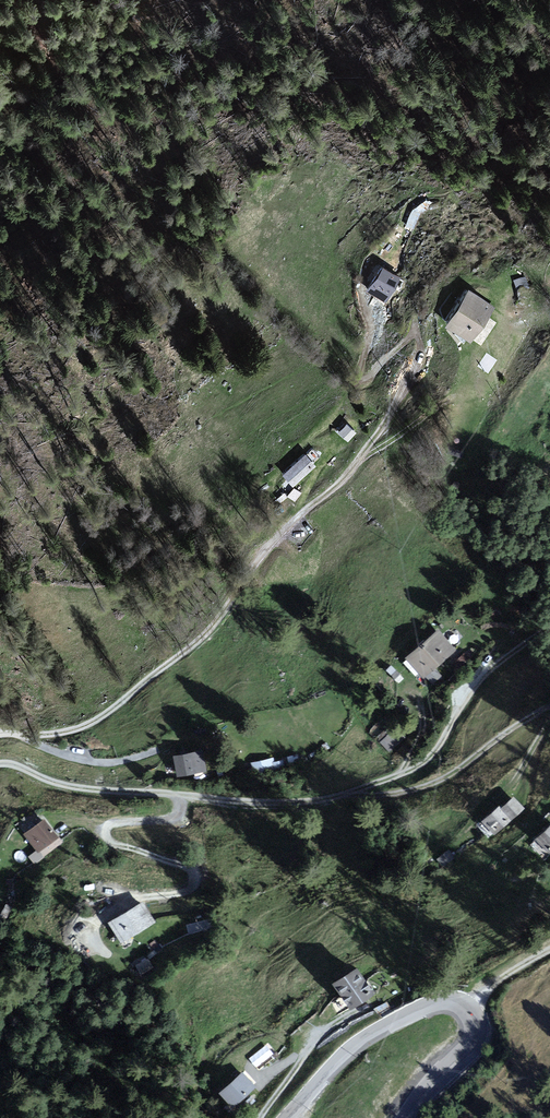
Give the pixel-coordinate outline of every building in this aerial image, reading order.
[(367,292),(390,305),(404,280),(379,267),(367,292)] [(518,295),(529,292),(526,272),(514,274),(518,295)] [(463,291),(437,325),(467,343),(490,308),(463,291)] [(346,416),(335,426),(345,438),(356,428),(346,416)] [(279,474),(293,488),(316,468),(303,455),(279,474)] [(457,650),(438,631),(406,659),(424,681),(427,678),(436,687),(448,680),(436,667),(457,650)] [(388,720),(374,733),(389,750),(404,737),(388,720)] [(200,752),(172,758),(177,779),(205,772),(200,752)] [(527,808),(515,798),(501,808),(513,820),(527,808)] [(498,809),(481,823),(494,838),(514,823),(498,809)] [(46,860),(66,847),(42,820),(22,836),(39,853),(46,860)] [(537,840),(549,853),(549,828),(537,840)] [(450,851),(439,860),(449,872),(462,863),(450,851)] [(39,853),(29,859),(38,867),(46,860),(39,853)] [(139,904),(107,926),(122,946),(154,925),(139,904)] [(187,920),(189,930),(210,927),(209,917),(187,920)] [(148,954),(135,959),(140,970),(153,965),(148,954)] [(330,984),(348,1009),(375,992),(355,967),(330,984)] [(266,1040),(248,1054),(256,1064),(274,1049),(266,1040)] [(257,1089),(242,1074),(217,1094),(232,1110),(257,1089)]
